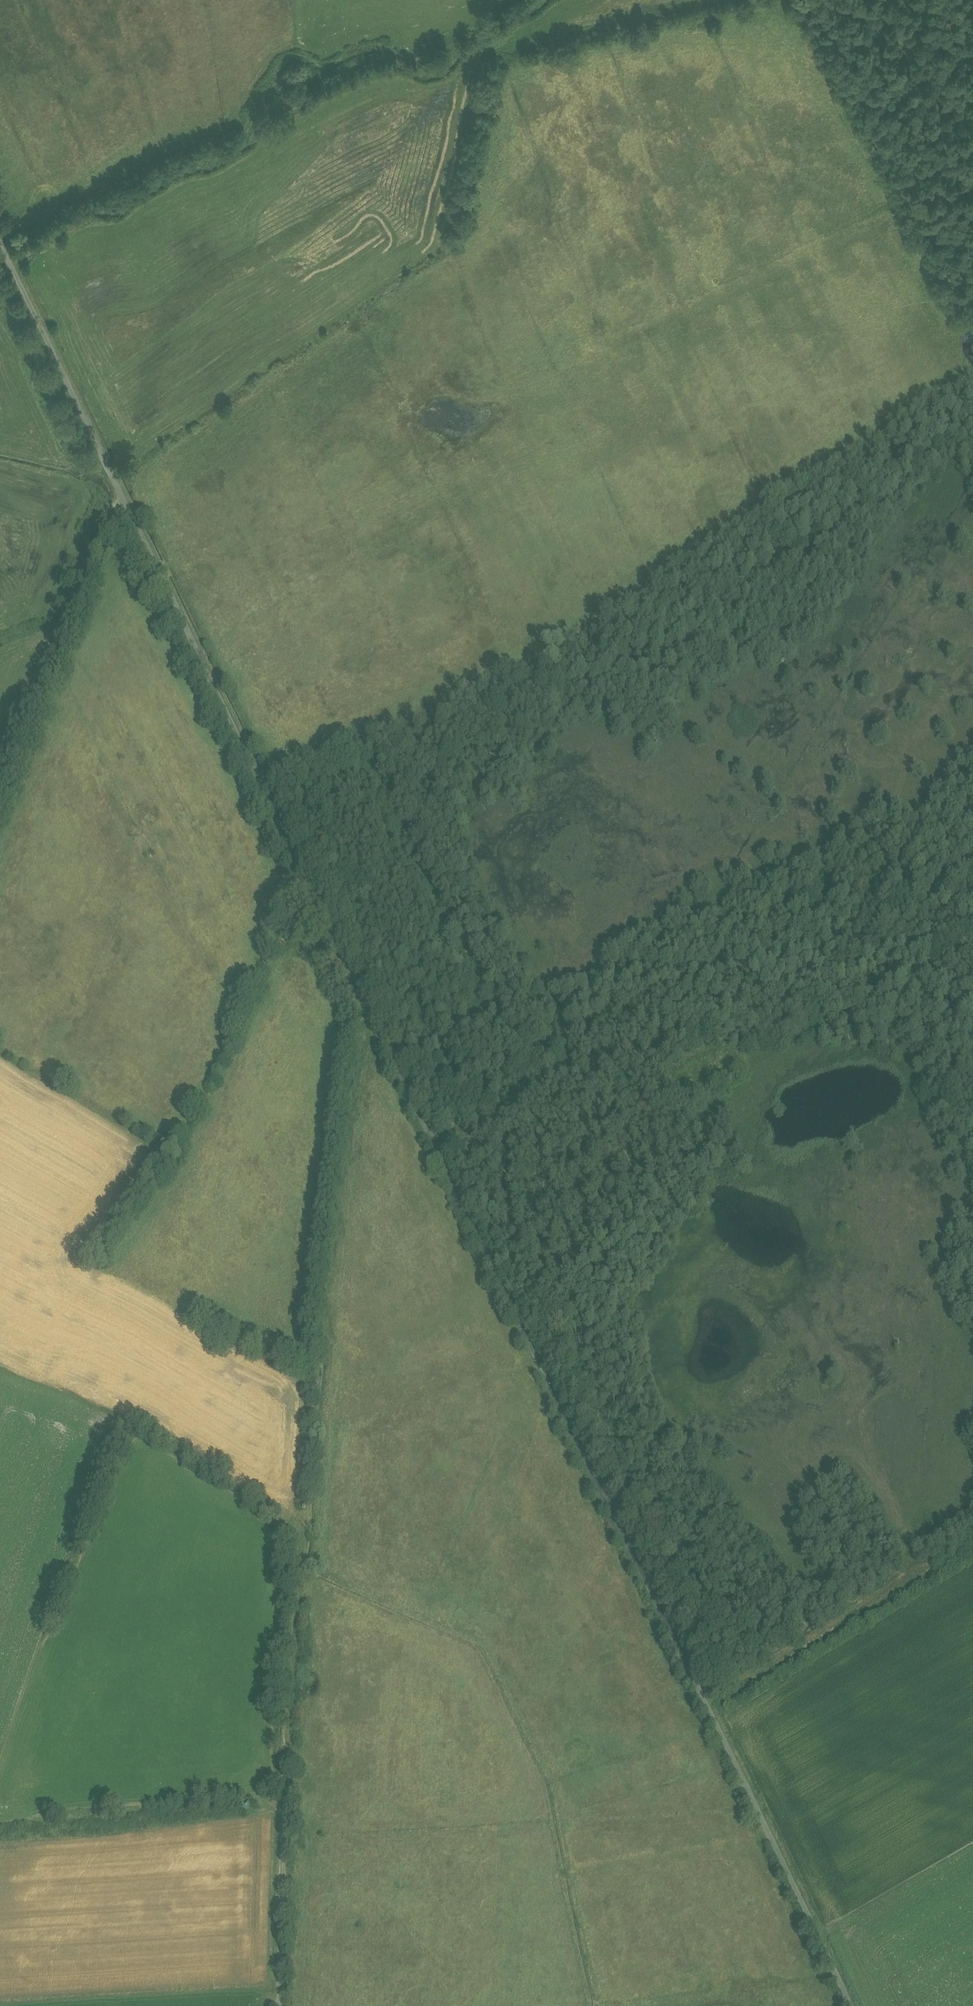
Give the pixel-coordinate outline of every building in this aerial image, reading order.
[(232,1030),(222,1025),(217,1036),(228,1041),(232,1030)] [(242,1812),(250,1805),(246,1801),(239,1808),(242,1812)]
